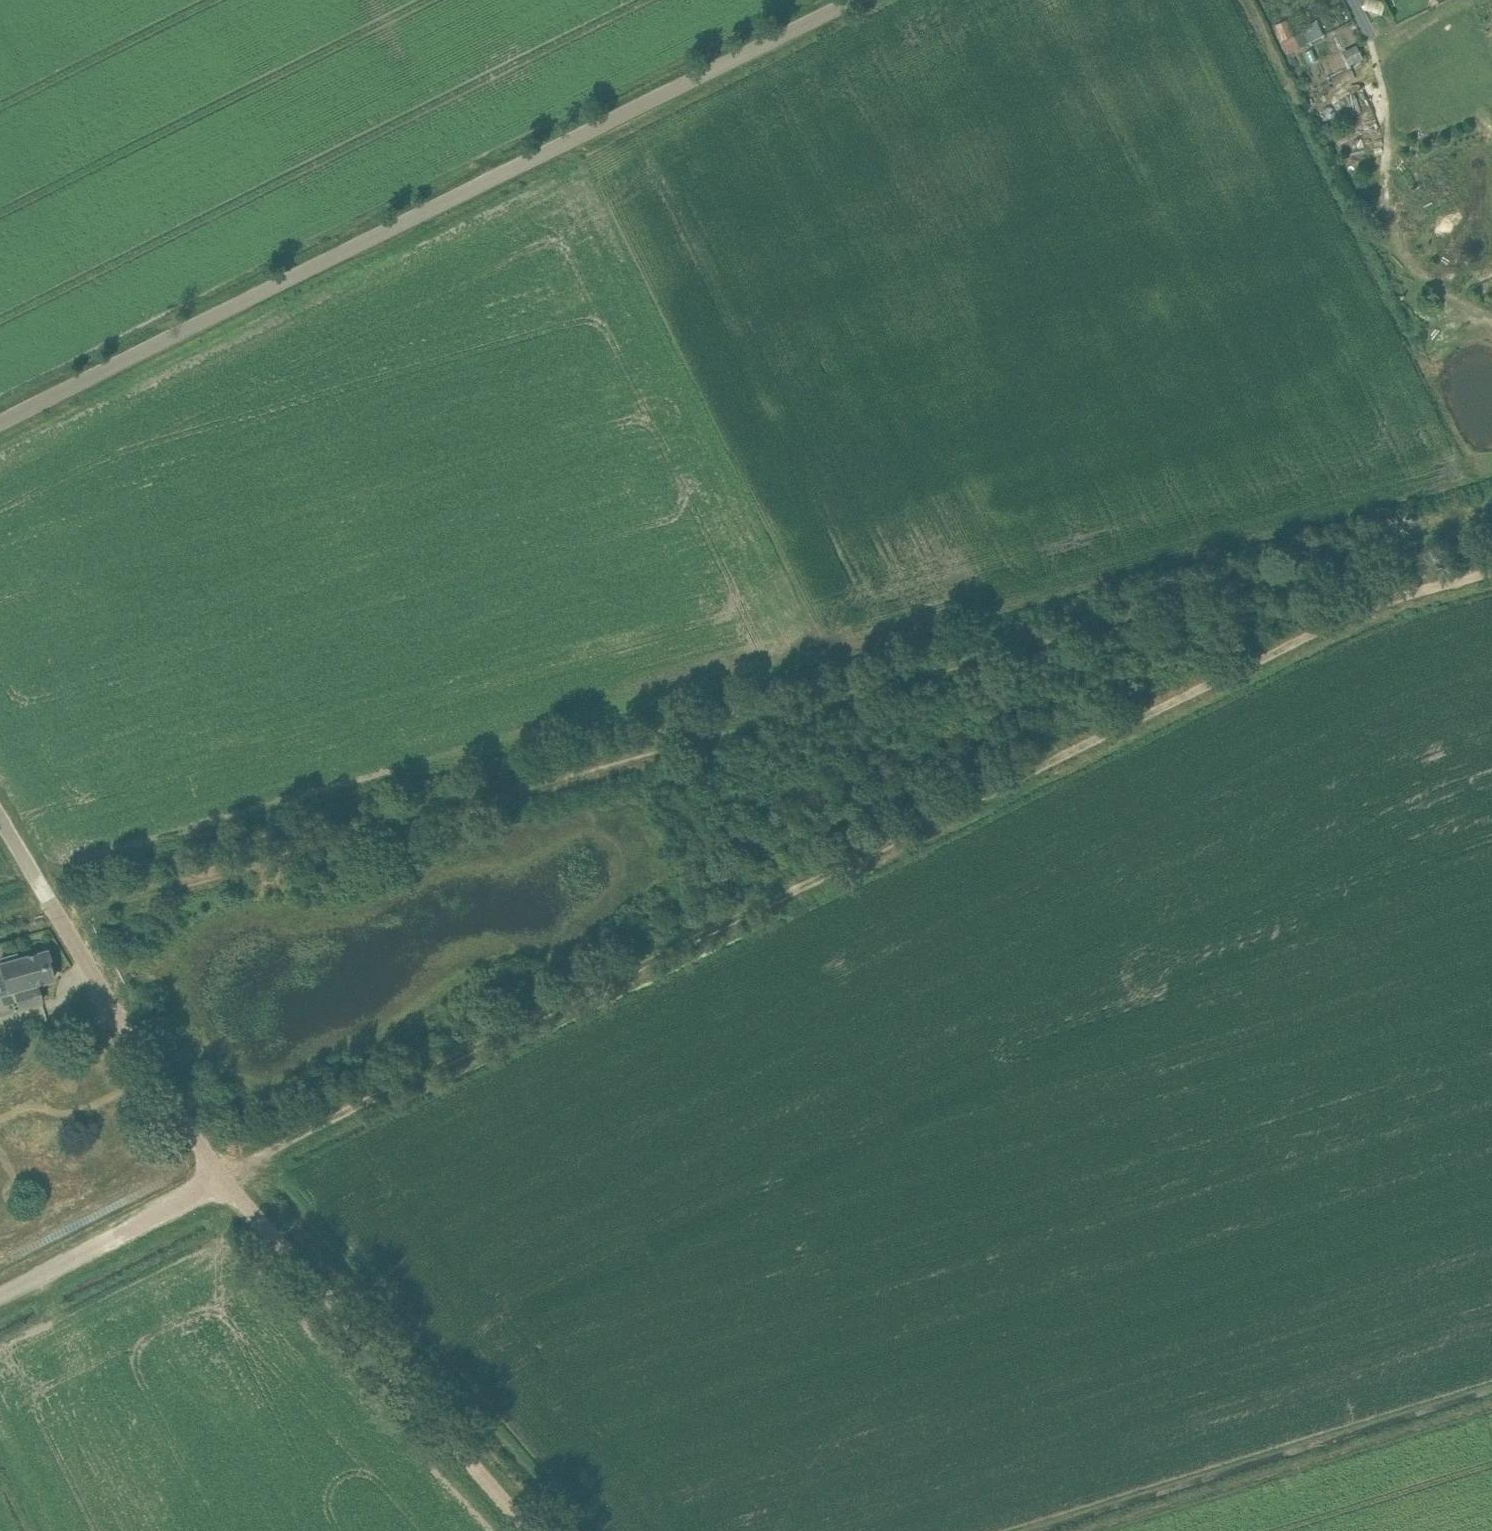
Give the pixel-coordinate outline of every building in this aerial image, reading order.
[(1288,21),(1276,26),(1282,40),(1294,35),(1288,21)] [(1308,43),(1324,35),(1317,21),(1301,28),(1308,43)] [(1356,45),(1343,51),(1351,65),(1363,59),(1356,45)] [(6,992),(15,990),(16,992),(14,993),(19,1009),(43,1002),(39,986),(37,986),(37,984),(52,980),(49,969),(52,968),(47,951),(37,953),(18,959),(17,954),(0,959),(0,994),(6,992)]
